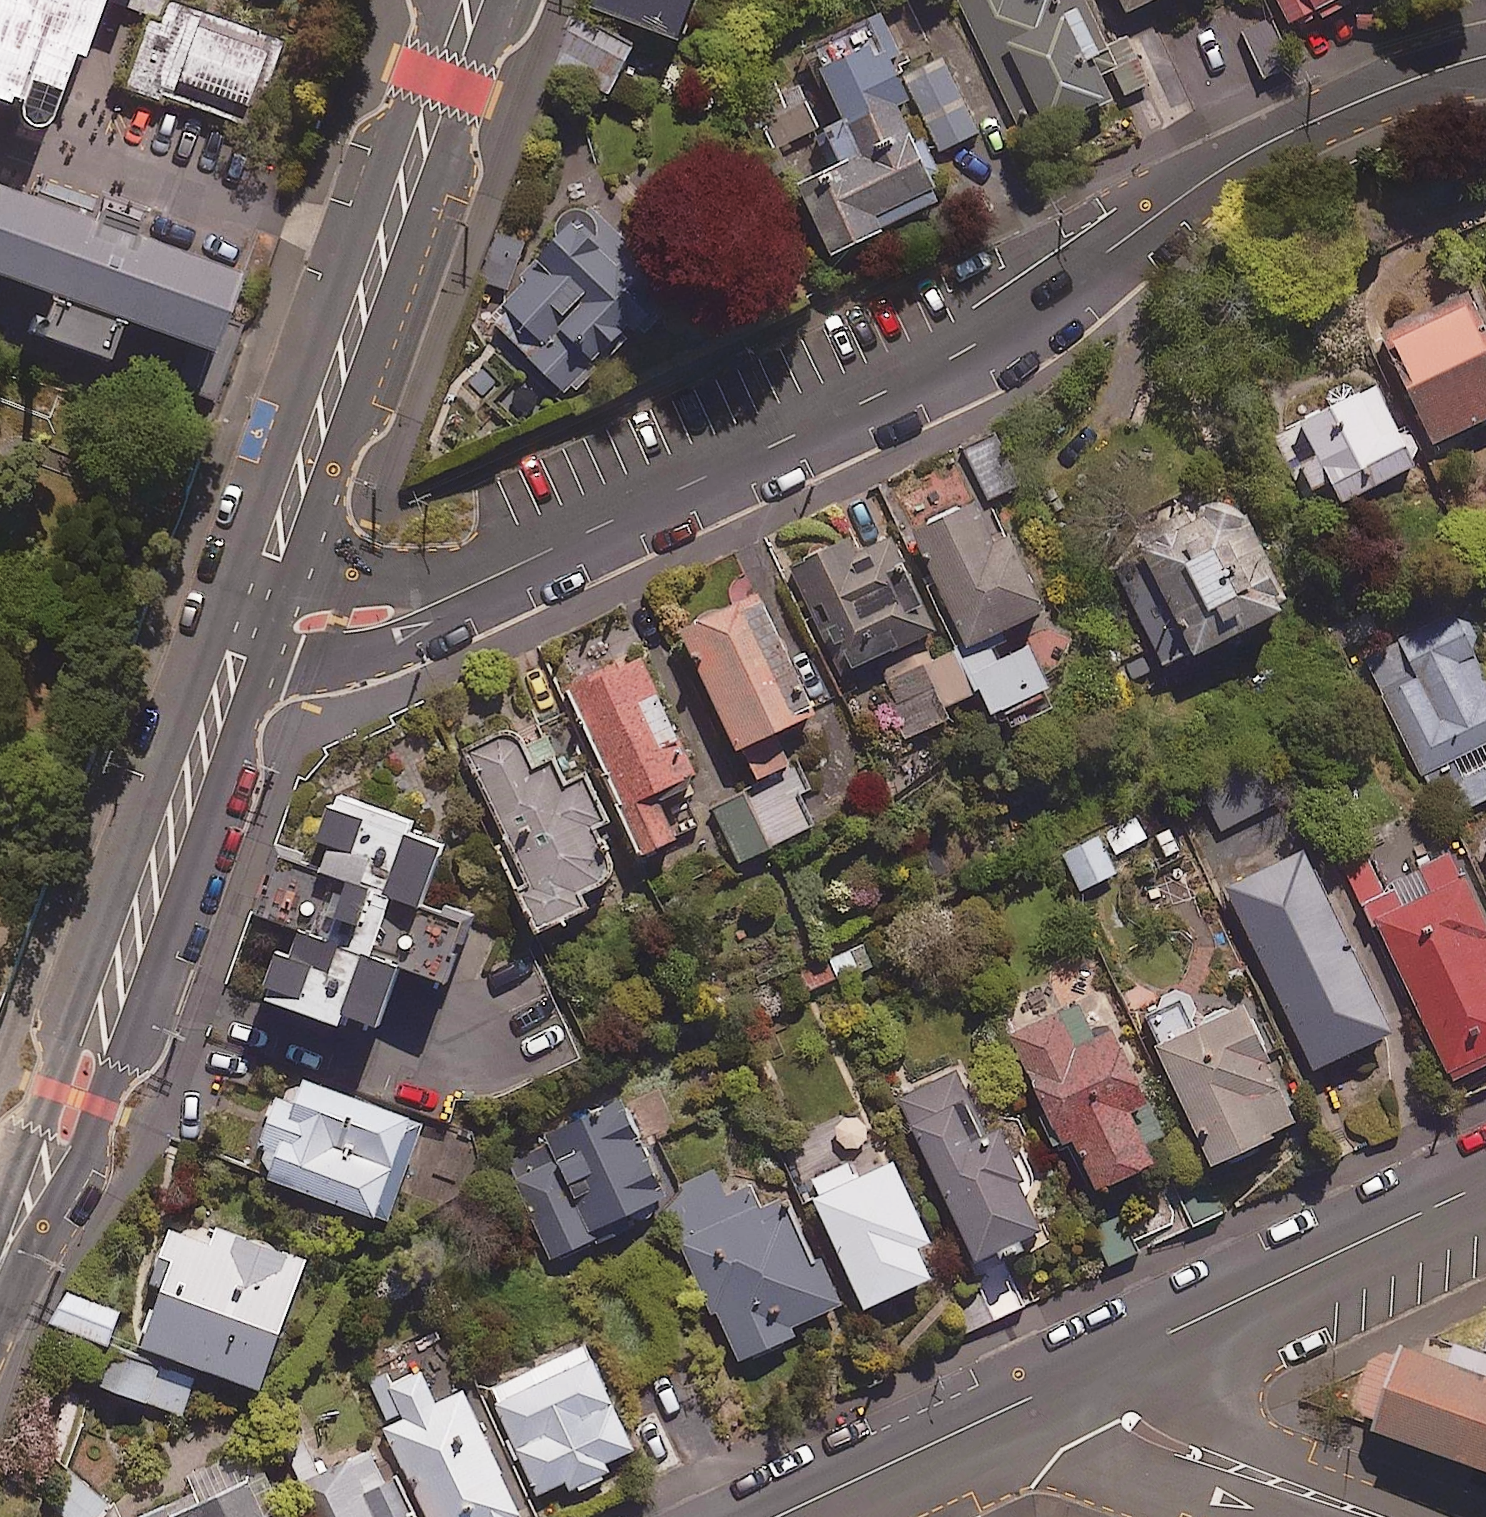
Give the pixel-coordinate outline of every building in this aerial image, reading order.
[(74,178),(133,0),(6,0),(0,17),(0,153),(74,178)] [(591,2),(677,35),(691,0),(592,0),(591,2)] [(1032,135),(1112,93),(1096,63),(1105,59),(1075,0),(1047,0),(1046,1),(1045,0),(963,0),(1032,135)] [(1130,10),(1151,0),(1125,0),(1130,10)] [(1290,19),(1315,7),(1322,20),(1352,5),(1349,0),(1280,0),(1290,19)] [(280,41),(159,1),(126,98),(247,138),(280,41)] [(945,58),(903,77),(895,59),(907,54),(888,13),(814,48),(848,120),(830,128),(809,83),(791,91),(782,72),(750,87),(828,252),(942,198),(897,102),(911,95),(941,157),(983,138),(945,58)] [(632,43),(580,19),(558,67),(611,91),(632,43)] [(0,188),(0,282),(211,352),(239,267),(0,188)] [(656,261),(592,199),(484,310),(570,394),(671,290),(648,269),(656,261)] [(1476,301),(1393,339),(1439,439),(1485,417),(1485,324),(1476,301)] [(5,366),(0,381),(0,426),(59,447),(79,391),(5,366)] [(1418,462),(1379,381),(1275,432),(1315,513),(1418,462)] [(1021,482),(998,434),(966,449),(989,497),(1021,482)] [(1216,507),(1210,494),(1136,528),(1161,582),(1132,596),(1164,665),(1292,605),(1240,496),(1216,507)] [(919,530),(972,644),(961,649),(992,716),(1004,710),(1011,726),(1061,702),(1031,638),(1005,650),(997,632),(1049,608),(1014,533),(1001,539),(982,500),(919,530)] [(857,554),(850,538),(788,567),(838,674),(935,628),(893,537),(857,554)] [(821,708),(760,590),(682,630),(758,778),(792,761),(777,731),(821,708)] [(1458,608),(1364,657),(1447,819),(1485,798),(1485,753),(1482,745),(1485,743),(1485,663),(1458,608)] [(695,777),(644,654),(572,684),(643,852),(677,837),(658,792),(695,777)] [(947,719),(924,665),(880,684),(903,738),(947,719)] [(610,820),(587,771),(565,782),(553,756),(535,765),(519,732),(511,728),(497,729),(463,745),(508,839),(497,844),(538,930),(593,904),(586,889),(606,879),(613,870),(613,860),(597,827),(610,820)] [(1270,806),(1253,776),(1204,804),(1221,833),(1270,806)] [(411,819),(333,793),(309,866),(281,857),(262,914),(301,926),(292,953),(279,949),(263,997),(377,1034),(401,964),(448,980),(470,914),(425,899),(443,845),(406,833),(411,819)] [(771,846),(745,794),(714,810),(740,861),(771,846)] [(1126,871),(1117,852),(1151,836),(1139,813),(1071,846),(1091,888),(1126,871)] [(1476,851),(1485,873),(1485,846),(1476,851)] [(1393,1031),(1306,849),(1229,885),(1316,1068),(1393,1031)] [(1382,923),(1453,1078),(1485,1063),(1485,911),(1458,850),(1387,882),(1376,858),(1345,872),(1371,928),(1382,923)] [(861,944),(797,971),(808,997),(872,970),(861,944)] [(1203,1024),(1189,993),(1144,1014),(1214,1164),(1299,1125),(1244,1006),(1203,1024)] [(1148,1149),(1165,1142),(1116,1029),(1096,1038),(1080,1004),(1012,1033),(1060,1141),(1072,1135),(1095,1189),(1154,1164),(1148,1149)] [(979,1262),(1000,1253),(1002,1257),(1028,1245),(1026,1240),(1044,1232),(1027,1195),(1032,1193),(996,1116),(984,1122),(959,1070),(901,1097),(979,1262)] [(424,1123),(300,1077),(290,1105),(276,1100),(250,1170),(388,1220),(424,1123)] [(656,1195),(661,1193),(621,1099),(545,1131),(556,1159),(517,1175),(553,1259),(663,1212),(656,1195)] [(931,1239),(893,1162),(817,1199),(869,1307),(932,1276),(918,1245),(931,1239)] [(730,1198),(718,1173),(663,1199),(741,1361),(796,1334),(793,1327),(838,1305),(786,1197),(761,1209),(750,1188),(730,1198)] [(1124,1215),(1090,1234),(1110,1270),(1144,1252),(1124,1215)] [(145,1333),(151,1335),(146,1348),(269,1391),(314,1263),(218,1229),(213,1244),(172,1230),(153,1284),(167,1289),(159,1310),(154,1308),(145,1333)] [(125,1315),(69,1294),(57,1325),(113,1346),(125,1315)] [(1476,1337),(1413,1336),(1394,1386),(1485,1426),(1485,1340),(1476,1337)] [(576,1493),(617,1475),(612,1463),(636,1451),(587,1344),(491,1387),(541,1495),(571,1481),(576,1493)] [(194,1380),(122,1357),(111,1391),(184,1414),(194,1380)] [(371,1380),(432,1516),(524,1516),(468,1393),(440,1406),(422,1368),(392,1381),(388,1372),(371,1380)] [(244,1449),(189,1476),(198,1493),(148,1516),(276,1516),(244,1449)] [(398,1480),(387,1485),(373,1454),(313,1481),(328,1516),(414,1516),(398,1480)]
